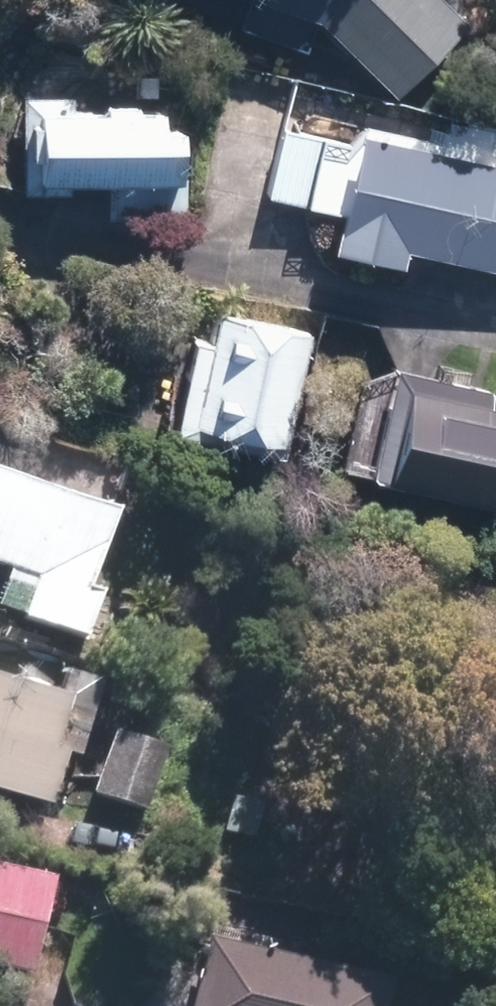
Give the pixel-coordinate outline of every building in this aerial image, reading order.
[(461,0),(318,0),(319,0),(399,84),(474,14),(461,0)] [(189,87),(28,85),(27,188),(80,189),(81,168),(116,168),(115,211),(188,211),(189,87)] [(325,128),(288,118),(268,190),(304,200),(325,128)] [(333,127),(310,209),(348,220),(343,237),(414,257),(419,240),(495,261),(495,156),(365,120),(361,135),(333,127)] [(219,333),(203,328),(177,421),(290,452),(325,328),(228,301),(219,333)] [(403,356),(374,463),(495,497),(495,382),(403,356)] [(0,463),(0,557),(15,562),(10,577),(39,587),(29,617),(95,639),(113,584),(96,578),(121,504),(0,463)] [(0,677),(0,790),(57,806),(88,702),(0,677)] [(166,738),(126,727),(106,796),(145,807),(166,738)] [(262,800),(240,795),(232,830),(258,836),(267,802),(262,800)] [(37,966),(57,870),(0,858),(0,958),(37,966)] [(223,939),(209,1005),(386,1005),(393,974),(223,939)]
